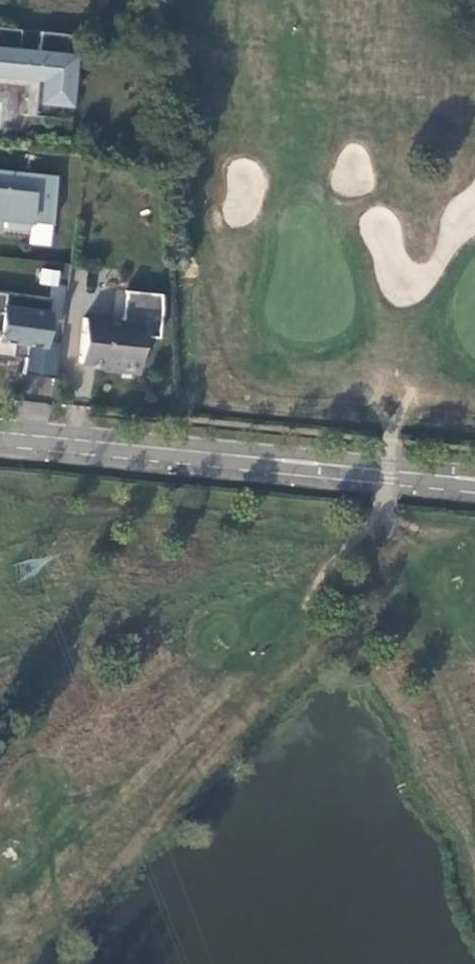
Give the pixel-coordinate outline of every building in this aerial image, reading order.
[(0,27),(0,75),(35,79),(31,116),(60,119),(61,105),(68,106),(74,55),(66,54),(67,34),(40,31),(38,51),(18,49),(20,29),(0,27)] [(27,85),(24,115),(31,116),(35,79),(0,75),(0,83),(27,85)] [(67,120),(68,106),(61,105),(60,119),(67,120)] [(57,178),(0,171),(0,213),(7,214),(5,227),(29,230),(30,222),(52,224),(57,178)] [(38,283),(59,286),(61,269),(40,267),(38,283)] [(157,337),(160,308),(160,294),(125,291),(122,321),(83,317),(79,362),(117,366),(116,371),(138,373),(141,336),(157,337)] [(0,292),(0,312),(3,312),(0,331),(0,358),(12,360),(13,350),(26,352),(23,374),(55,378),(58,344),(44,341),(50,299),(0,292)]
